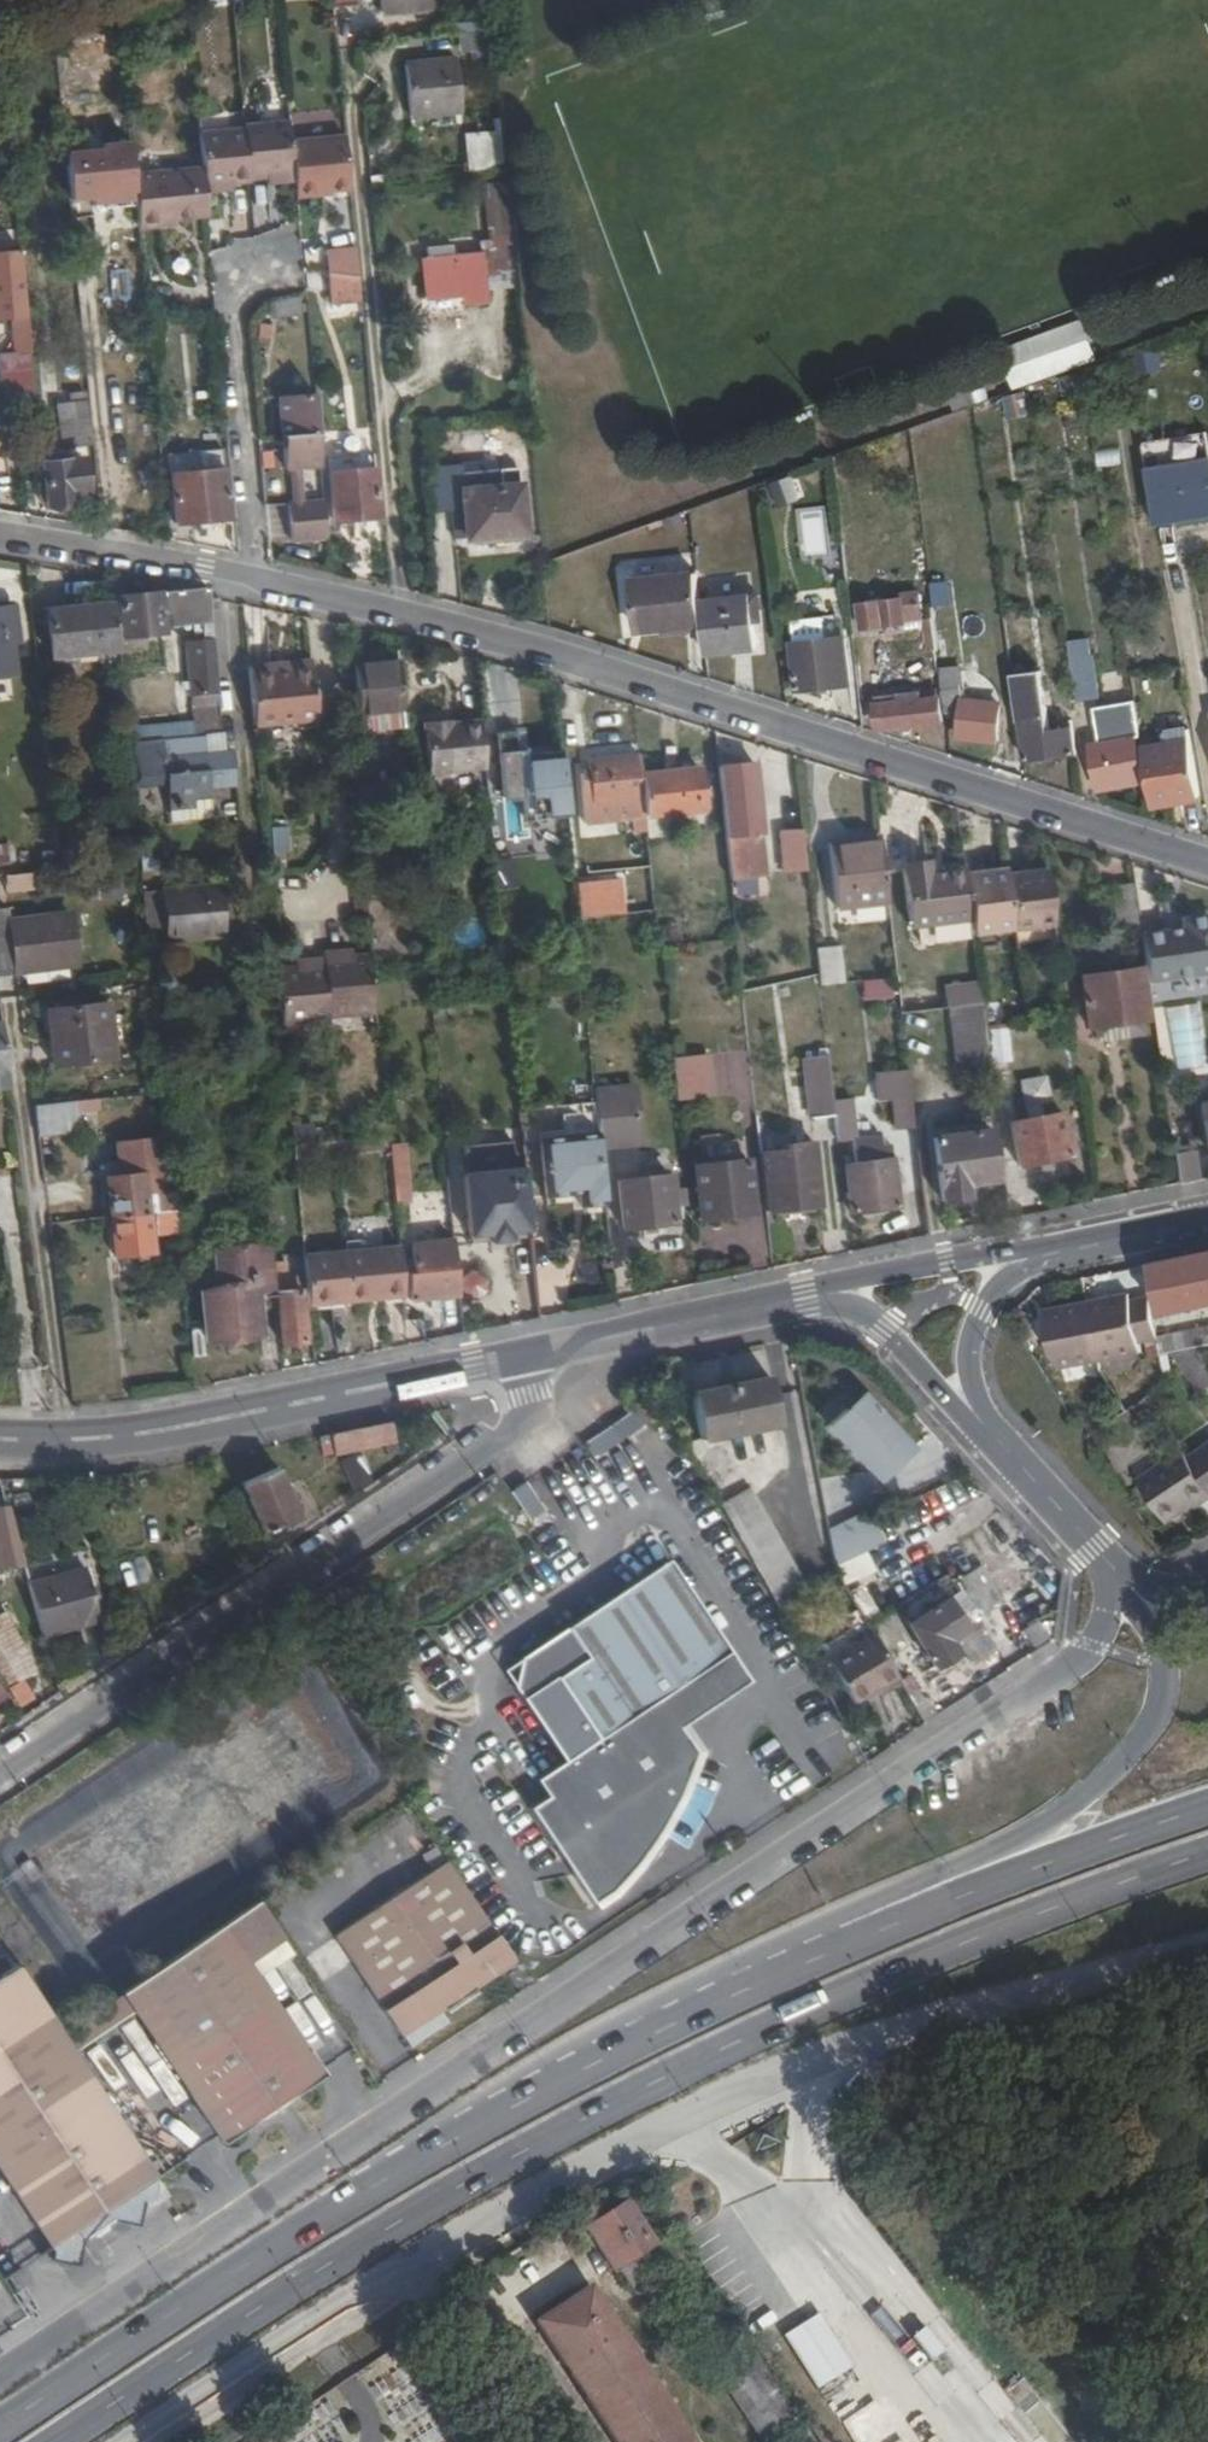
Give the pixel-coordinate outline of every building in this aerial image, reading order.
[(341,11),(369,10),(368,0),(340,0),(341,11)] [(431,0),(384,0),(386,14),(432,10),(431,0)] [(103,42),(71,51),(75,67),(108,59),(103,42)] [(461,110),(455,59),(406,63),(411,114),(461,110)] [(164,224),(209,221),(207,195),(206,189),(235,187),(253,186),(254,179),(271,178),(295,177),(296,182),(297,194),(352,189),(346,136),(292,139),(290,122),(247,127),(247,134),(202,138),(205,171),(135,176),(138,204),(140,226),(164,224)] [(501,149),(499,130),(463,133),(465,152),(501,149)] [(94,208),(138,204),(135,176),(132,142),(100,145),(101,153),(66,156),(71,204),(94,202),(94,208)] [(501,149),(465,152),(466,171),(503,167),(501,149)] [(510,238),(505,185),(489,186),(493,239),(510,238)] [(486,290),(515,288),(510,238),(493,239),(486,240),(487,252),(460,253),(459,243),(431,245),(432,257),(426,257),(429,296),(464,293),(464,302),(487,300),(486,290)] [(0,252),(0,320),(27,317),(21,250),(0,252)] [(332,304),(362,302),(360,279),(357,250),(326,251),(332,304)] [(302,294),(273,302),(276,313),(305,305),(302,294)] [(999,349),(1015,389),(1099,358),(1084,318),(999,349)] [(947,393),(954,411),(989,398),(986,386),(974,390),(971,384),(947,393)] [(327,471),(320,399),(288,402),(294,472),(307,472),(327,471)] [(95,445),(92,419),(63,421),(66,448),(95,445)] [(177,432),(177,422),(162,423),(165,455),(179,454),(179,443),(188,443),(187,432),(177,432)] [(1158,449),(1170,523),(1189,521),(1207,518),(1207,440),(1158,449)] [(45,454),(48,485),(43,485),(44,499),(49,499),(50,509),(79,507),(78,494),(90,493),(87,460),(62,461),(62,456),(54,456),(54,454),(45,454)] [(376,462),(332,466),(337,513),(380,509),(376,462)] [(512,464),(442,470),(447,518),(471,517),(473,543),(542,539),(537,471),(512,472),(512,464)] [(177,524),(231,518),(227,472),(173,477),(177,524)] [(307,472),(294,472),(294,494),(308,493),(307,472)] [(781,507),(805,498),(796,475),(772,484),(781,507)] [(333,535),(329,492),(308,493),(294,494),(291,494),(294,537),(333,535)] [(802,557),(832,554),(827,505),(798,508),(802,557)] [(1189,521),(1190,529),(1207,527),(1207,518),(1189,521)] [(780,595),(715,602),(712,575),(651,581),(655,634),(681,631),(718,626),(719,638),(720,652),(777,647),(775,627),(783,626),(780,595)] [(53,654),(120,650),(118,635),(164,630),(164,619),(185,619),(186,628),(204,627),(205,638),(187,640),(196,724),(128,732),(129,741),(133,786),(167,784),(168,809),(181,808),(182,820),(213,819),(212,787),(235,787),(232,751),(164,756),(163,737),(220,731),(207,587),(122,594),(121,579),(112,576),(115,602),(49,608),(53,654)] [(935,596),(875,603),(878,628),(938,620),(935,596)] [(9,640),(19,639),(15,608),(6,608),(0,609),(0,670),(12,668),(9,640)] [(868,684),(862,636),(843,638),(841,624),(811,628),(812,643),(809,643),(814,690),(868,684)] [(681,643),(719,638),(718,626),(681,631),(681,643)] [(140,646),(141,664),(164,663),(164,646),(140,646)] [(947,718),(946,711),(964,709),(961,733),(998,740),(1004,703),(977,698),(976,683),(943,687),(938,647),(930,648),(932,668),(929,668),(933,696),(881,704),(882,727),(947,718)] [(332,650),(293,654),(294,662),(333,660),(332,650)] [(293,654),(268,656),(273,714),(338,709),(333,660),(294,662),(293,654)] [(1095,657),(1074,660),(1080,699),(1100,695),(1095,657)] [(384,735),(424,732),(417,665),(375,668),(384,735)] [(1046,669),(1016,674),(1022,720),(1025,721),(1029,759),(1079,751),(1076,726),(1055,728),(1046,669)] [(447,776),(504,770),(499,724),(467,727),(467,723),(442,724),(447,776)] [(1167,743),(1142,745),(1151,804),(1199,796),(1189,728),(1166,731),(1167,743)] [(564,816),(586,815),(579,749),(543,751),(543,748),(535,748),(534,729),(515,730),(521,795),(539,794),(540,813),(548,812),(564,811),(564,816)] [(1145,779),(1138,729),(1132,729),(1133,736),(1094,742),(1101,788),(1145,779)] [(646,816),(663,816),(664,817),(720,811),(716,771),(659,777),(657,755),(605,761),(605,771),(596,772),(597,791),(607,792),(607,803),(645,801),(646,816)] [(737,803),(746,882),(768,880),(766,835),(772,835),(777,834),(769,766),(747,767),(751,801),(737,803)] [(747,767),(733,768),(737,803),(751,801),(747,767)] [(154,788),(133,794),(139,816),(160,809),(154,788)] [(288,855),(289,825),(273,825),(272,854),(288,855)] [(805,828),(777,829),(779,873),(806,872),(805,828)] [(895,833),(863,837),(863,841),(896,838),(895,833)] [(766,835),(768,880),(777,879),(772,835),(766,835)] [(852,903),(902,898),(896,838),(863,841),(863,837),(845,839),(852,903)] [(0,845),(0,864),(15,861),(11,842),(0,845)] [(927,926),(986,919),(987,930),(1069,922),(1061,862),(1021,868),(1020,863),(980,868),(980,870),(936,875),(935,867),(920,869),(927,926)] [(28,873),(9,876),(13,912),(32,910),(28,873)] [(593,882),(597,921),(619,919),(615,881),(593,882)] [(241,887),(165,894),(170,945),(245,938),(244,921),(255,919),(251,893),(241,893),(241,887)] [(1153,928),(1160,977),(1207,970),(1207,911),(1199,913),(1194,920),(1194,921),(1194,923),(1177,926),(1176,924),(1153,928)] [(94,918),(13,928),(19,975),(99,965),(94,918)] [(835,977),(837,992),(862,989),(858,952),(832,956),(835,977)] [(299,968),(280,970),(281,977),(285,1021),(332,1017),(331,1010),(378,1007),(375,975),(373,956),(355,958),(347,958),(346,953),(326,954),(326,959),(308,961),(308,968),(299,968)] [(1096,978),(1103,1028),(1156,1020),(1159,1019),(1151,970),(1096,978)] [(865,1000),(895,997),(893,977),(862,981),(865,1000)] [(232,985),(209,987),(209,995),(218,994),(218,997),(228,997),(231,997),(232,985)] [(130,1004),(72,1011),(75,1041),(81,1042),(83,1065),(137,1059),(130,1004)] [(968,1076),(1005,1071),(999,1025),(997,1004),(961,1009),(968,1076)] [(34,1086),(25,1018),(0,1021),(0,1075),(2,1075),(2,1088),(34,1086)] [(1156,1020),(1103,1028),(1105,1045),(1158,1038),(1156,1020)] [(1022,1023),(1004,1025),(1009,1061),(1027,1060),(1022,1023)] [(725,1058),(688,1061),(693,1104),(730,1100),(725,1058)] [(829,1121),(851,1119),(854,1143),(868,1141),(864,1106),(850,1107),(844,1060),(822,1061),(829,1121)] [(1064,1099),(1060,1077),(1034,1080),(1041,1118),(1024,1121),(1032,1166),(1083,1156),(1076,1113),(1057,1115),(1055,1101),(1064,1099)] [(908,1132),(929,1130),(925,1098),(905,1100),(908,1132)] [(61,1135),(105,1130),(101,1100),(58,1105),(61,1135)] [(657,1116),(620,1119),(624,1159),(660,1156),(657,1116)] [(1002,1131),(948,1138),(956,1200),(981,1197),(980,1183),(1009,1178),(1002,1131)] [(601,1206),(627,1203),(619,1133),(561,1139),(566,1196),(592,1194),(592,1187),(599,1187),(600,1193),(601,1206)] [(862,1165),(867,1214),(912,1208),(905,1136),(868,1141),(870,1164),(862,1165)] [(409,1137),(314,1146),(316,1162),(410,1154),(409,1142),(409,1137)] [(426,1141),(409,1142),(410,1154),(415,1203),(432,1202),(426,1141)] [(177,1232),(199,1230),(197,1210),(191,1155),(177,1156),(176,1143),(138,1147),(141,1176),(130,1177),(138,1256),(172,1253),(169,1213),(175,1212),(177,1232)] [(835,1204),(829,1143),(800,1146),(801,1150),(778,1153),(785,1211),(835,1204)] [(1187,1153),(1192,1183),(1207,1180),(1207,1163),(1205,1150),(1187,1153)] [(762,1161),(711,1167),(717,1218),(767,1213),(762,1161)] [(530,1231),(551,1228),(544,1166),(483,1172),(489,1235),(510,1232),(530,1231)] [(686,1177),(637,1183),(641,1227),(691,1222),(686,1177)] [(312,1231),(305,1231),(306,1237),(294,1238),(296,1260),(303,1260),(303,1250),(313,1248),(312,1231)] [(530,1231),(510,1232),(511,1240),(530,1239),(530,1231)] [(481,1294),(475,1241),(434,1244),(435,1271),(429,1271),(431,1297),(481,1294)] [(278,1295),(296,1294),(291,1244),(251,1248),(253,1286),(224,1288),(228,1340),(281,1335),(278,1295)] [(1166,1261),(1176,1307),(1207,1300),(1207,1252),(1166,1261)] [(420,1253),(325,1261),(329,1301),(424,1294),(420,1253)] [(321,1290),(299,1292),(304,1342),(326,1340),(321,1290)] [(1144,1292),(1125,1295),(1125,1303),(1146,1300),(1144,1292)] [(1170,1341),(1172,1352),(1190,1349),(1207,1376),(1207,1329),(1170,1337),(1163,1298),(1146,1300),(1125,1303),(1125,1295),(1076,1301),(1077,1311),(1060,1314),(1065,1352),(1074,1365),(1154,1353),(1153,1344),(1170,1341)] [(1059,1304),(1060,1314),(1077,1311),(1076,1301),(1059,1304)] [(785,1374),(710,1389),(719,1435),(794,1420),(785,1374)] [(929,1443),(879,1390),(845,1422),(894,1475),(929,1443)] [(682,1392),(675,1396),(683,1409),(689,1404),(682,1392)] [(588,1460),(649,1431),(640,1411),(579,1439),(588,1460)] [(391,1454),(400,1452),(392,1422),(319,1437),(321,1443),(333,1441),(336,1453),(387,1442),(391,1454)] [(1150,1472),(1178,1515),(1206,1498),(1207,1501),(1207,1443),(1200,1448),(1196,1441),(1150,1472)] [(353,1492),(373,1484),(361,1453),(340,1461),(353,1492)] [(276,1469),(241,1484),(262,1534),(298,1519),(276,1469)] [(767,1482),(735,1500),(792,1598),(825,1584),(767,1482)] [(512,1493),(531,1521),(545,1511),(527,1483),(512,1493)] [(887,1507),(845,1528),(851,1564),(904,1540),(890,1513),(887,1507)] [(533,1807),(597,1902),(615,1886),(629,1872),(648,1850),(668,1824),(678,1809),(689,1790),(697,1776),(702,1764),(711,1744),(695,1720),(754,1680),(674,1558),(570,1630),(588,1655),(558,1675),(600,1737),(568,1758),(540,1778),(551,1795),(533,1807)] [(997,1572),(1013,1596),(1031,1583),(1016,1560),(997,1572)] [(91,1564),(32,1581),(48,1633),(105,1615),(91,1564)] [(979,1584),(921,1619),(948,1661),(970,1647),(963,1633),(977,1624),(970,1610),(989,1599),(979,1584)] [(0,1615),(0,1643),(18,1679),(37,1668),(8,1611),(0,1615)] [(864,1697),(909,1672),(875,1612),(859,1620),(861,1627),(834,1642),(864,1697)] [(1047,1635),(1065,1624),(1065,1621),(1059,1613),(1041,1625),(1047,1635)] [(588,1655),(570,1630),(522,1663),(518,1686),(568,1758),(600,1737),(558,1675),(588,1655)] [(6,1687),(18,1679),(0,1643),(0,1676),(6,1687)] [(18,1707),(34,1700),(25,1680),(9,1688),(18,1707)] [(337,1933),(405,2034),(516,1961),(438,1846),(425,1855),(435,1869),(337,1933)] [(285,1938),(260,1900),(63,2029),(77,2051),(137,2011),(226,2142),(327,2074),(262,1974),(253,1960),(285,1938)] [(294,1953),(285,1938),(253,1960),(262,1974),(294,1953)] [(53,2245),(158,2176),(77,2051),(63,2029),(20,1963),(4,1973),(0,1976),(0,2165),(53,2245)] [(132,2021),(122,2027),(142,2063),(152,2058),(132,2021)] [(630,2199),(597,2218),(610,2239),(602,2244),(616,2266),(621,2265),(636,2288),(663,2271),(653,2253),(641,2260),(637,2253),(658,2241),(630,2199)] [(597,2218),(589,2223),(602,2244),(610,2239),(597,2218)] [(596,2285),(544,2318),(625,2441),(699,2441),(596,2285)] [(811,2390),(850,2374),(825,2315),(787,2331),(811,2390)] [(913,2338),(932,2363),(945,2354),(926,2329),(913,2338)] [(798,2425),(756,2366),(725,2388),(763,2441),(774,2441),(798,2425)] [(889,2432),(862,2441),(893,2441),(889,2432)]
